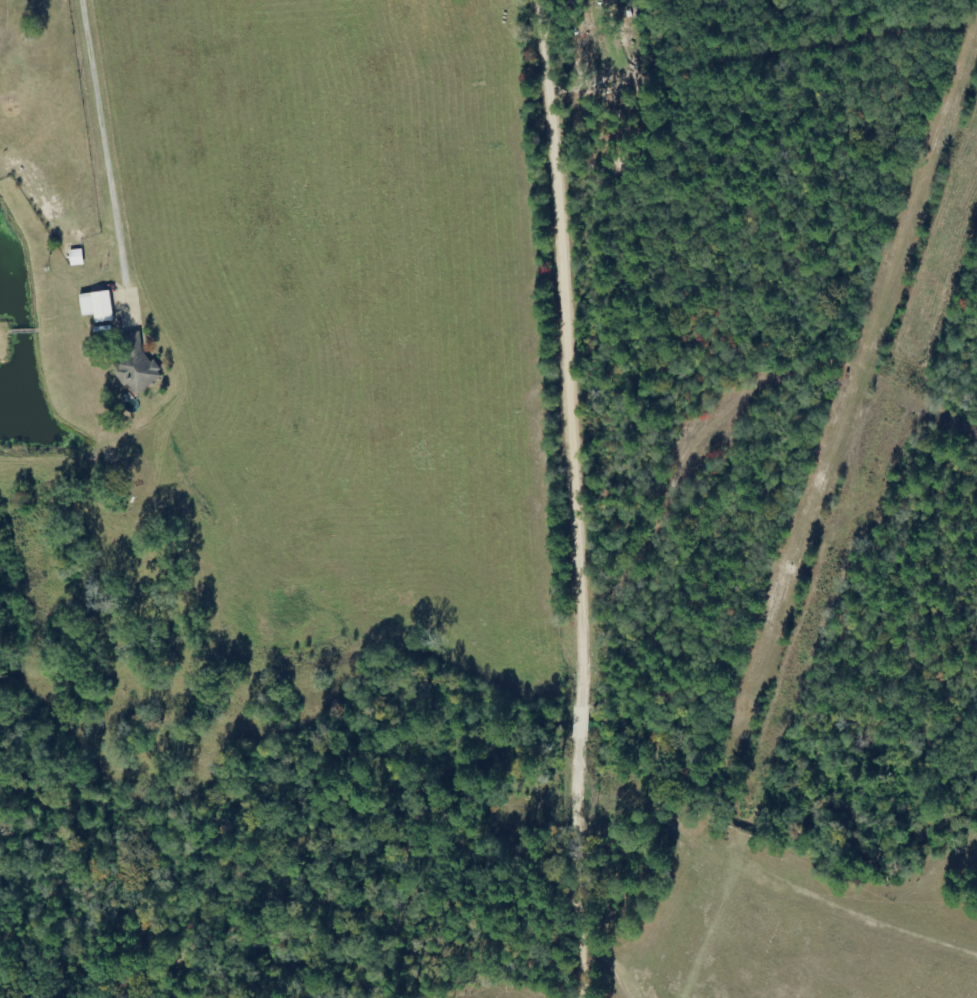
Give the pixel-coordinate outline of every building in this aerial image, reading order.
[(72,266),(85,265),(84,250),(71,250),(72,266)] [(98,324),(117,321),(112,291),(81,296),(85,317),(96,315),(98,324)] [(117,336),(124,386),(134,385),(135,389),(163,385),(159,358),(146,360),(142,333),(117,336)]
